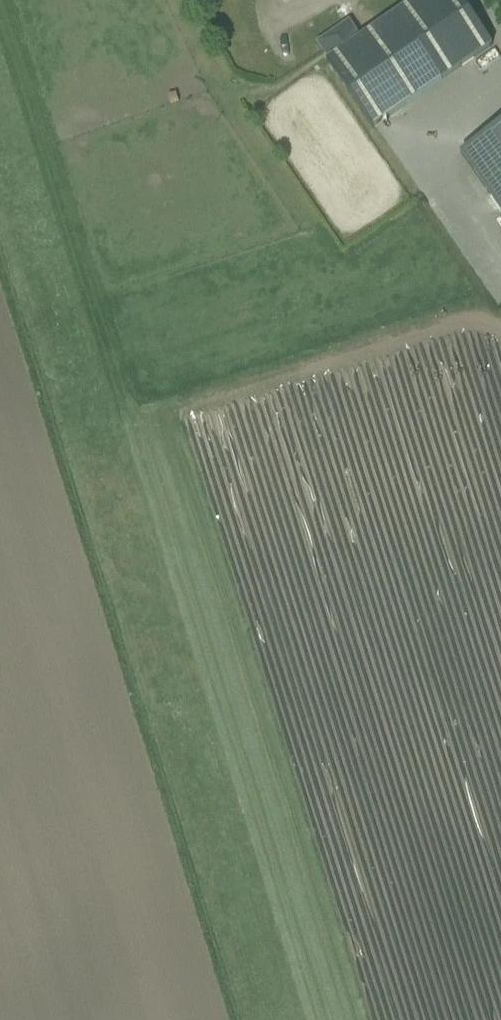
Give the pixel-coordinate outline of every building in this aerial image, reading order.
[(338,78),(373,129),(492,47),(460,0),(418,0),(361,39),(349,23),(317,45),(329,61),(327,62),(338,78)] [(353,239),(421,338),(500,283),(500,138),(353,239)]
